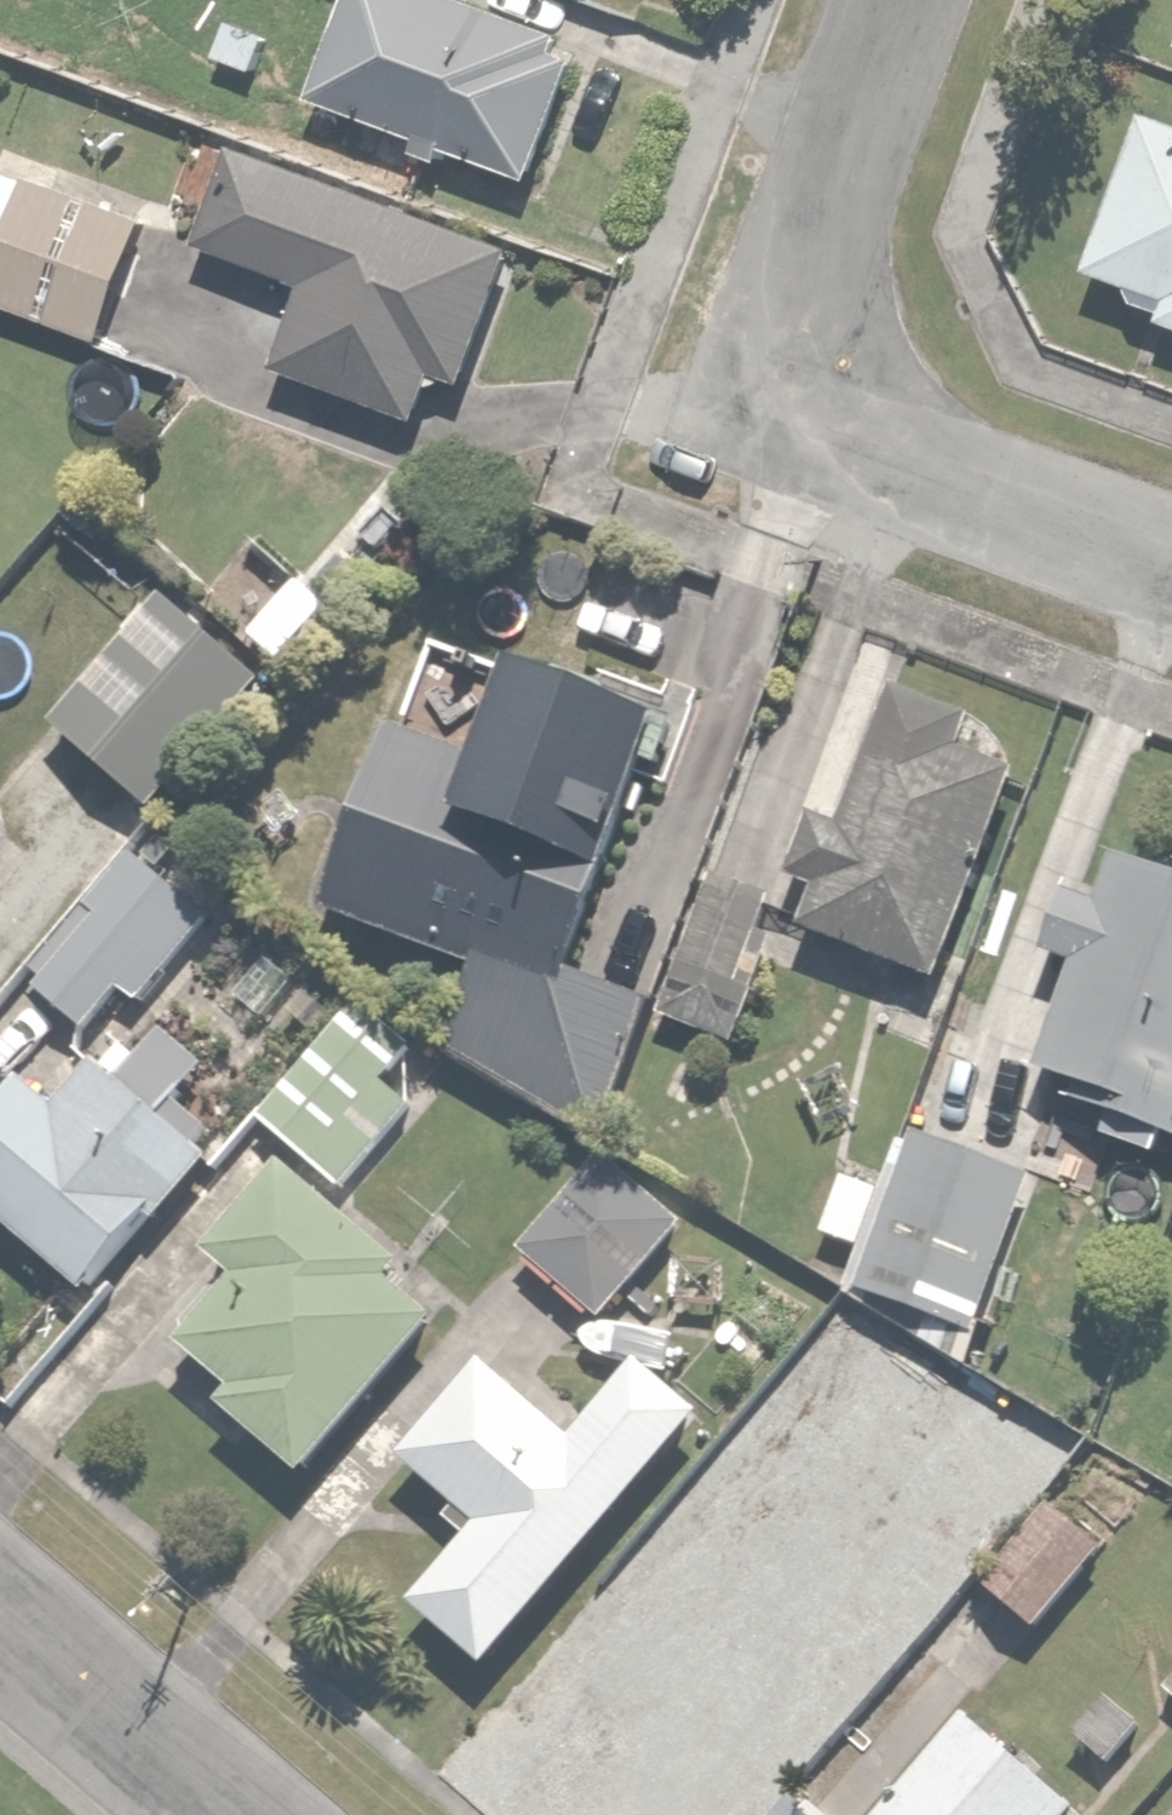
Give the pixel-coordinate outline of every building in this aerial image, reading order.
[(448,0),(350,0),(310,108),(539,193),(591,53),(448,0)] [(232,17),(211,59),(272,88),(292,47),(232,17)] [(1149,117),(1090,284),(1138,301),(1132,320),(1171,334),(1171,126),(1149,117)] [(513,251),(235,150),(199,246),(312,287),(280,375),(433,431),(452,381),(463,385),(513,251)] [(166,202),(44,157),(36,180),(0,167),(0,298),(116,340),(166,202)] [(165,597),(50,728),(164,828),(279,697),(165,597)] [(483,778),(384,743),(318,923),(482,982),(449,1074),(604,1130),(648,1008),(570,980),(657,736),(517,685),(483,778)] [(938,984),(1020,768),(960,745),(972,714),(900,687),(846,829),(816,817),(786,895),(814,906),(804,933),(938,984)] [(1122,860),(1106,908),(1066,895),(1043,962),(1075,973),(1040,1079),(1132,1109),(1125,1130),(1171,1146),(1171,877),(1122,860)] [(201,921),(126,864),(31,988),(90,1033),(122,991),(138,1003),(201,921)] [(782,902),(696,883),(665,1025),(752,1044),(782,902)] [(349,1013),(256,1127),(347,1202),(440,1088),(349,1013)] [(0,1099),(0,1227),(94,1305),(208,1167),(161,1128),(209,1070),(165,1034),(123,1084),(98,1064),(61,1109),(20,1075),(0,1099)] [(931,1036),(912,1115),(961,1127),(980,1048),(931,1036)] [(1035,1182),(902,1139),(887,1184),(838,1168),(814,1241),(860,1256),(848,1293),(984,1337),(1035,1182)] [(600,1153),(519,1252),(603,1321),(684,1222),(600,1153)] [(217,1415),(305,1487),(453,1305),(287,1169),(210,1265),(231,1282),(174,1351),(231,1398),(217,1415)] [(551,1343),(521,1380),(580,1426),(609,1389),(551,1343)] [(484,1688),(494,1677),(580,1590),(569,1580),(715,1432),(650,1368),(572,1448),(490,1366),(396,1461),(453,1517),(445,1525),(464,1543),(401,1607),(484,1688)] [(937,1461),(836,1584),(919,1652),(1020,1529),(937,1461)] [(1049,1506),(980,1590),(1037,1637),(1106,1553),(1049,1506)] [(540,1685),(627,1764),(612,1781),(649,1814),(727,1814),(863,1665),(799,1607),(753,1657),(721,1628),(744,1603),(673,1538),(540,1685)] [(886,1814),(1076,1814),(972,1720),(886,1814)]
